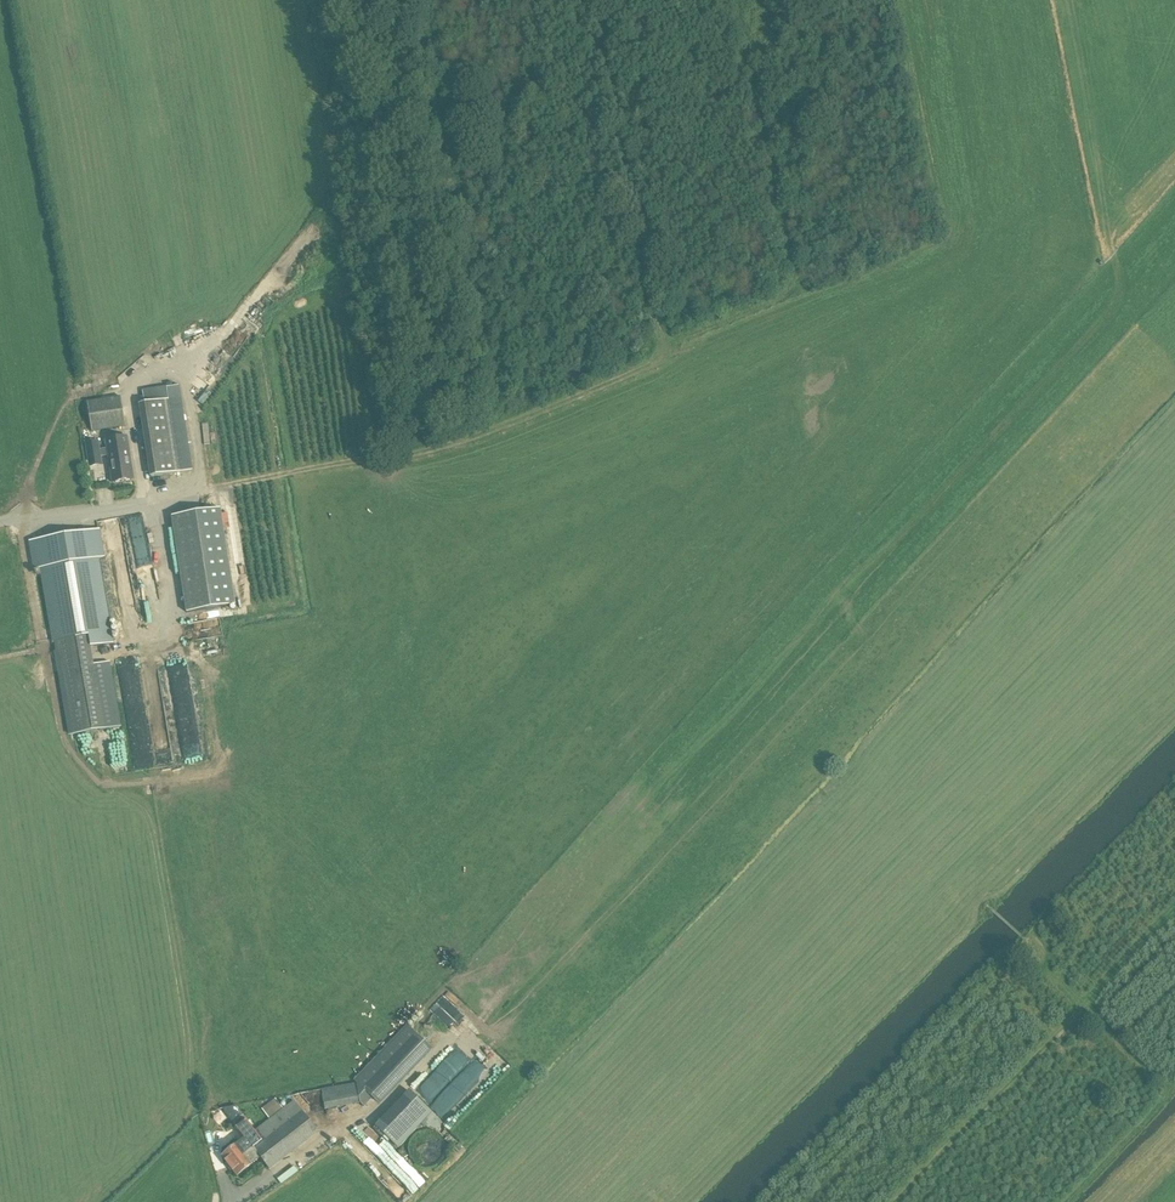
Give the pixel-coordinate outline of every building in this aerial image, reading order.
[(193,470),(180,385),(167,387),(167,386),(143,390),(145,403),(139,404),(150,477),(193,470)] [(88,403),(92,432),(126,426),(122,397),(88,403)] [(113,483),(135,479),(128,437),(106,440),(113,483)] [(88,450),(89,457),(99,456),(98,448),(88,450)] [(188,614),(236,606),(221,509),(173,517),(188,614)] [(98,558),(103,557),(98,529),(31,541),(36,568),(41,567),(55,642),(93,636),(95,646),(108,644),(107,633),(111,632),(98,558)] [(106,729),(94,664),(59,671),(70,735),(106,729)] [(354,1080),(356,1083),(360,1104),(364,1107),(373,1098),(379,1105),(433,1049),(407,1025),(354,1080)] [(449,1106),(478,1075),(461,1059),(467,1052),(458,1043),(425,1078),(433,1086),(440,1093),(437,1095),(449,1106)] [(399,1148),(432,1113),(409,1091),(376,1126),(399,1148)] [(270,1119),(283,1108),(275,1098),(262,1109),(270,1119)] [(224,1109),(233,1121),(244,1113),(235,1101),(224,1109)] [(294,1101),(266,1122),(256,1131),(263,1141),(246,1154),(253,1163),(261,1157),(269,1169),(317,1132),(294,1101)] [(263,1141),(256,1131),(243,1114),(233,1122),(237,1127),(235,1129),(243,1140),(232,1148),(230,1147),(227,1146),(225,1148),(223,1150),(222,1153),(224,1155),(222,1156),(223,1157),(230,1166),(246,1154),(263,1141)] [(368,1150),(375,1145),(360,1125),(353,1129),(368,1150)] [(447,1150),(447,1147),(446,1143),(445,1140),(442,1137),(440,1135),(436,1133),(432,1132),(429,1132),(426,1132),(422,1133),(419,1134),(416,1136),(414,1139),(412,1142),(411,1146),(410,1149),(411,1153),(411,1156),(413,1160),(415,1163),(420,1166),(424,1168),(428,1168),(431,1168),(435,1167),(439,1166),(441,1164),(444,1161),(445,1158),(447,1155),(447,1150)] [(459,1152),(463,1148),(459,1144),(455,1148),(459,1152)] [(253,1164),(253,1163),(246,1154),(230,1166),(237,1176),(253,1164)] [(382,1160),(413,1193),(424,1182),(409,1167),(404,1172),(387,1154),(382,1160)] [(282,1182),(299,1170),(295,1165),(279,1177),(282,1182)]
